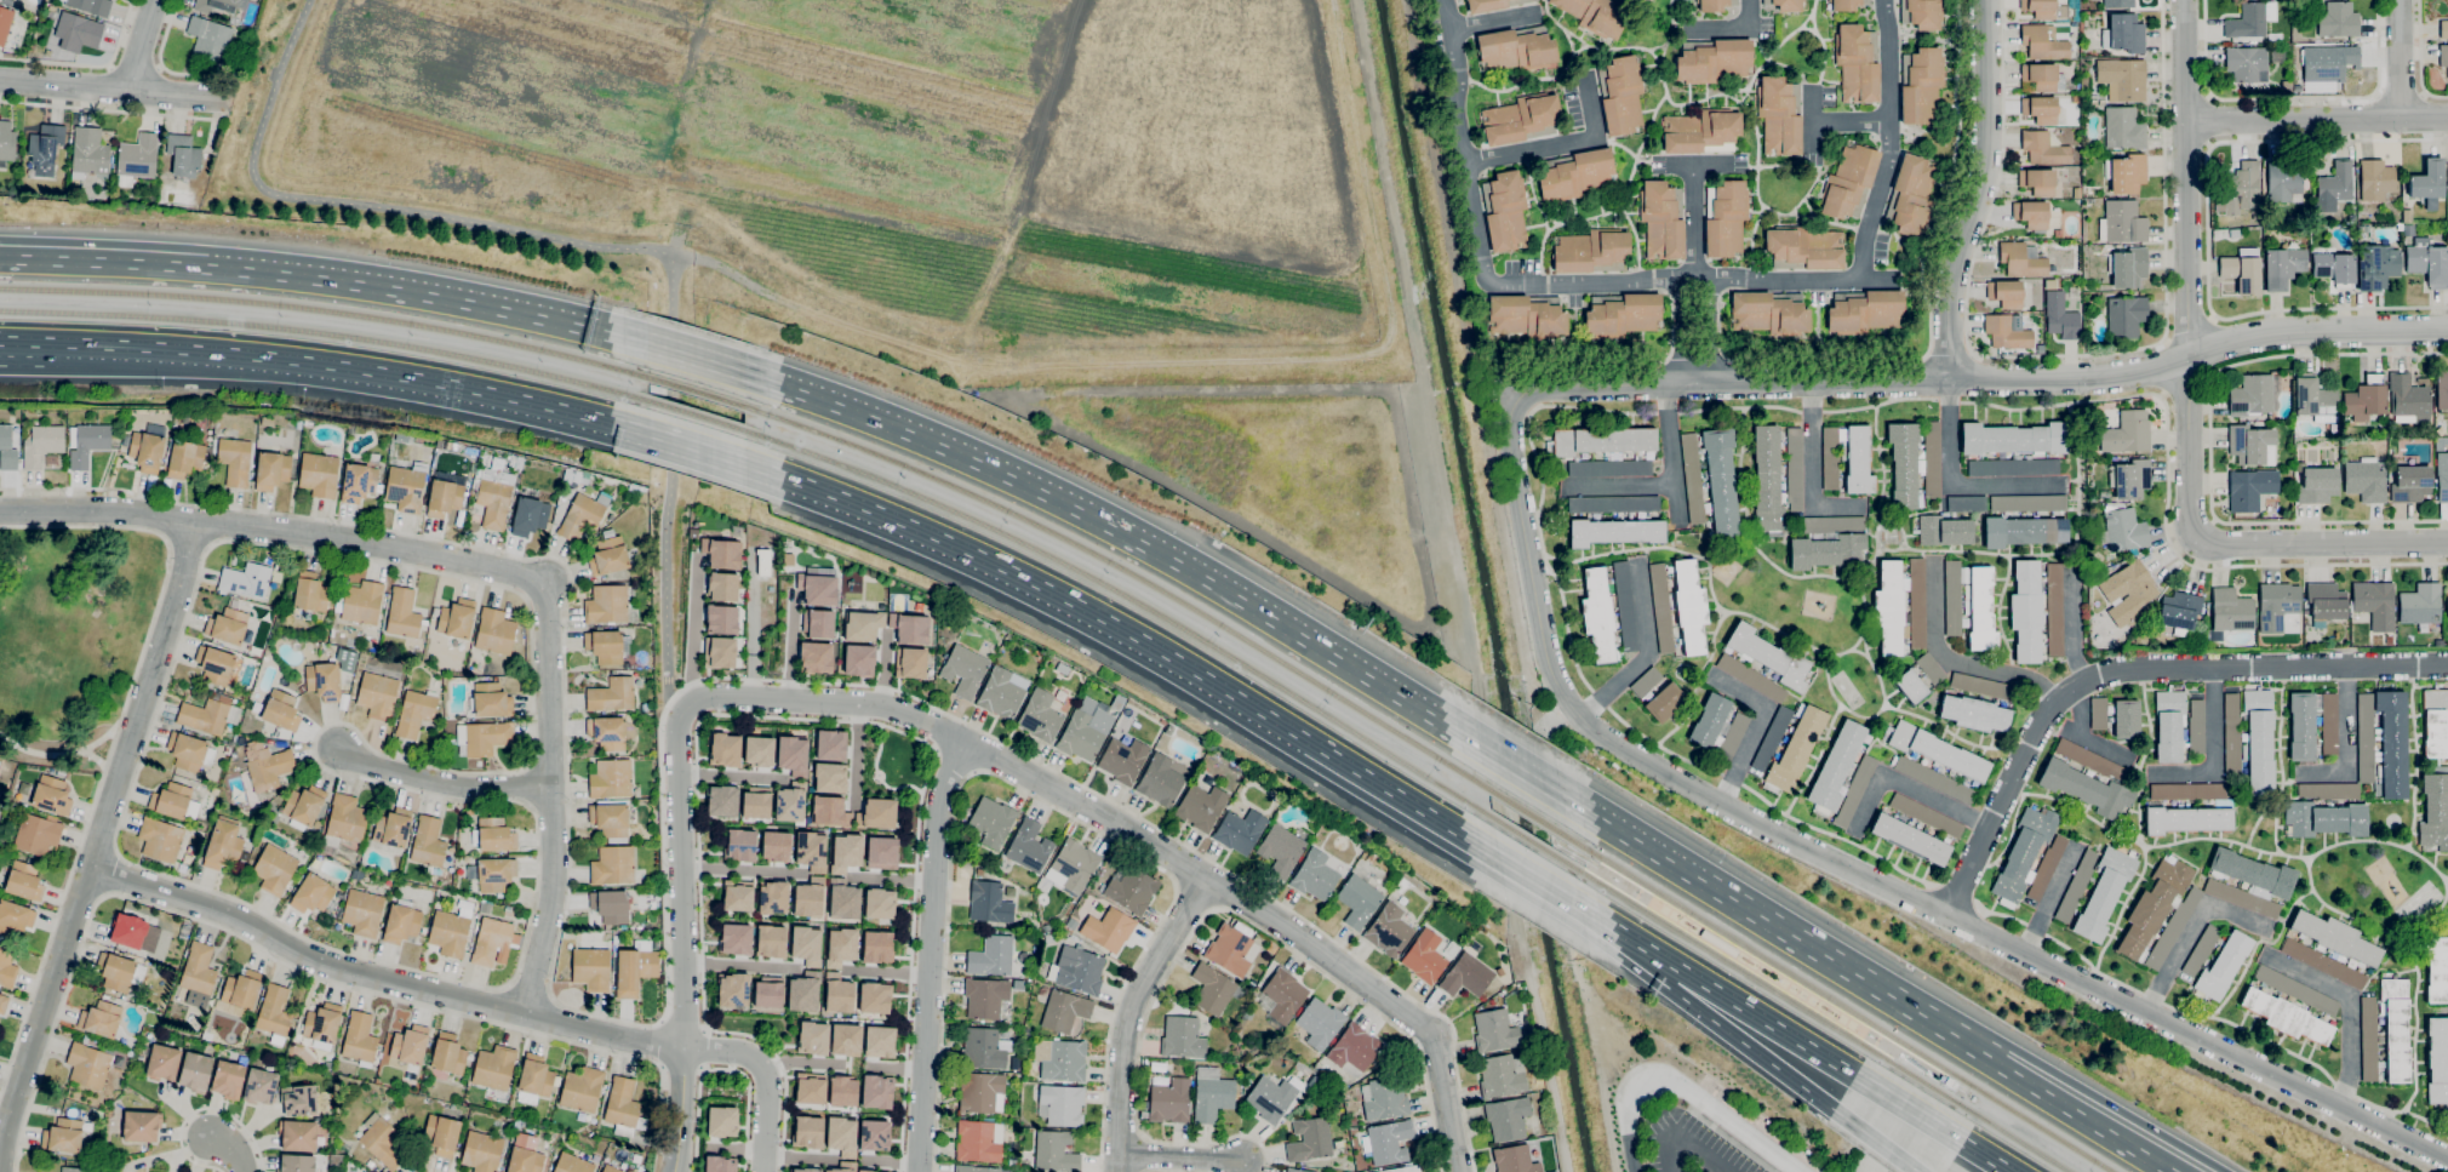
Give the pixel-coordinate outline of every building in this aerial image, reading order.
[(67,1),(62,0),(113,0),(108,18),(65,5),(67,1)] [(194,8),(197,0),(240,0),(240,1),(239,1),(234,13),(215,7),(212,15),(194,8)] [(1470,15),(1467,0),(1538,0),(1538,1),(1508,6),(1508,7),(1470,15)] [(1548,2),(1549,0),(1556,0),(1618,0),(1623,2),(1619,10),(1629,15),(1615,41),(1606,36),(1605,39),(1577,24),(1579,19),(1563,10),(1562,11),(1556,7),(1556,6),(1548,2)] [(1697,4),(1696,0),(1738,0),(1738,6),(1729,6),(1729,13),(1700,13),(1700,4),(1697,4)] [(1772,12),(1771,0),(1804,0),(1804,2),(1801,2),(1801,12),(1772,12)] [(1829,2),(1829,0),(1870,0),(1870,5),(1861,5),(1861,11),(1832,12),(1831,2),(1829,2)] [(1901,24),(1901,0),(1942,0),(1943,21),(1939,21),(1939,30),(1916,32),(1916,24),(1901,24)] [(2020,10),(2019,0),(2055,0),(2055,2),(2058,1),(2058,4),(2059,4),(2059,6),(2067,6),(2067,18),(2055,18),(2055,19),(2034,21),(2034,11),(2027,11),(2027,10),(2020,10)] [(2104,8),(2104,0),(2134,0),(2134,8),(2104,8)] [(2358,36),(2317,36),(2317,12),(2326,12),(2326,1),(2351,1),(2351,12),(2358,12),(2358,36)] [(2224,38),(2224,19),(2241,19),(2241,2),(2276,2),(2276,21),(2265,21),(2265,36),(2224,38)] [(2,47),(0,46),(0,6),(15,11),(2,47)] [(79,53),(51,45),(62,11),(101,23),(101,22),(105,23),(97,50),(81,45),(79,53)] [(2126,55),(2126,48),(2109,50),(2109,47),(2101,47),(2100,30),(2109,30),(2109,13),(2129,13),(2137,13),(2137,24),(2144,24),(2145,53),(2126,55)] [(222,64),(191,55),(198,35),(187,32),(191,16),(234,29),(222,64)] [(2440,21),(2447,21),(2447,39),(2441,39),(2440,21)] [(1878,102),(1859,102),(1853,102),(1853,97),(1848,97),(1848,102),(1842,102),(1841,65),(1837,65),(1837,34),(1838,34),(1838,24),(1869,24),(1869,32),(1876,32),(1876,63),(1878,63),(1878,102)] [(2069,59),(2027,59),(2027,48),(2020,48),(2020,25),(2046,24),(2046,25),(2053,25),(2053,41),(2069,41),(2069,59)] [(1520,73),(1518,65),(1483,73),(1476,36),(1512,29),(1514,30),(1544,25),(1546,34),(1546,33),(1548,40),(1554,39),(1557,62),(1549,63),(1550,67),(1520,73)] [(1715,84),(1685,84),(1685,80),(1675,80),(1675,57),(1681,57),(1681,50),(1682,50),(1682,42),(1712,42),(1712,40),(1751,40),(1751,68),(1746,68),(1746,78),(1715,78),(1715,84)] [(34,52),(28,51),(30,44),(36,46),(34,52)] [(2303,81),(2303,47),(2358,46),(2360,70),(2353,70),(2353,65),(2344,65),(2344,81),(2303,81)] [(2438,46),(2447,46),(2447,80),(2447,67),(2440,67),(2438,46)] [(1928,125),(1901,125),(1901,86),(1903,86),(1903,55),(1910,55),(1910,53),(1916,53),(1916,47),(1940,47),(1940,56),(1944,56),(1944,87),(1938,87),(1938,119),(1928,119),(1928,125)] [(2233,82),(2232,72),(2225,72),(2225,48),(2265,47),(2266,70),(2258,70),(2258,82),(2233,82)] [(1608,137),(1601,99),(1603,99),(1597,68),(1605,67),(1605,65),(1612,64),(1611,59),(1634,55),(1635,63),(1638,63),(1643,93),(1638,95),(1643,126),(1634,127),(1635,132),(1608,137)] [(2138,103),(2120,103),(2120,102),(2116,102),(2116,84),(2095,84),(2095,59),(2145,59),(2145,102),(2138,102),(2138,103)] [(2035,92),(2035,81),(2020,81),(2020,65),(2027,64),(2057,64),(2057,81),(2055,81),(2055,92),(2035,92)] [(1781,155),(1774,155),(1774,149),(1771,149),(1771,155),(1764,155),(1763,118),(1758,118),(1757,86),(1761,86),(1761,76),(1783,76),(1784,84),(1790,84),(1798,84),(1800,115),(1801,115),(1801,155),(1781,155)] [(2290,92),(2281,92),(2281,81),(2290,81),(2290,92)] [(1487,147),(1483,127),(1482,121),(1488,121),(1487,116),(1482,118),(1481,112),(1517,104),(1516,98),(1546,92),(1548,96),(1556,95),(1562,124),(1555,125),(1556,133),(1525,139),(1487,147)] [(2035,126),(2035,115),(2021,115),(2021,98),(2027,98),(2055,97),(2055,107),(2059,107),(2059,114),(2055,114),(2055,125),(2035,126)] [(2145,148),(2105,148),(2105,107),(2135,107),(2135,122),(2145,122),(2145,148)] [(1703,154),(1664,154),(1663,133),(1664,133),(1664,127),(1664,124),(1663,124),(1663,116),(1700,116),(1700,109),(1731,109),(1731,113),(1740,113),(1741,136),(1734,136),(1734,142),(1733,142),(1733,151),(1703,151),(1703,154)] [(6,167),(0,167),(0,120),(11,121),(11,131),(16,131),(15,161),(7,160),(6,167)] [(53,177),(34,176),(35,165),(32,165),(32,156),(28,155),(29,133),(40,135),(41,124),(65,126),(64,144),(56,144),(53,177)] [(96,173),(72,171),(75,126),(102,128),(101,144),(110,144),(108,179),(99,178),(96,173)] [(2044,165),(2044,164),(2029,164),(2029,150),(2021,150),(2021,130),(2029,130),(2029,131),(2048,131),(2049,147),(2070,145),(2071,164),(2044,165)] [(132,188),(118,187),(119,176),(116,176),(119,143),(138,144),(139,132),(158,133),(155,178),(133,177),(132,188)] [(172,176),(175,154),(166,154),(168,133),(191,136),(190,147),(202,148),(200,167),(196,167),(195,178),(172,176)] [(1841,221),(1819,213),(1823,205),(1819,204),(1829,175),(1835,176),(1843,147),(1847,147),(1849,139),(1857,142),(1857,145),(1880,153),(1869,189),(1866,188),(1858,218),(1849,216),(1849,217),(1843,215),(1841,221)] [(1551,202),(1550,199),(1543,200),(1542,196),(1535,198),(1532,181),(1538,179),(1538,178),(1543,177),(1542,170),(1544,170),(1542,162),(1572,156),(1572,155),(1609,148),(1612,162),(1614,162),(1614,166),(1613,166),(1614,175),(1609,176),(1611,185),(1580,191),(1582,196),(1551,202)] [(1918,240),(1895,233),(1898,225),(1892,223),(1883,221),(1894,190),(1892,189),(1904,153),(1923,159),(1928,161),(1926,166),(1931,167),(1932,161),(1939,164),(1928,199),(1933,201),(1923,233),(1921,231),(1918,240)] [(2129,196),(2110,196),(2110,194),(2110,179),(2104,179),(2104,159),(2110,159),(2127,159),(2127,154),(2146,154),(2146,184),(2138,184),(2138,194),(2129,194),(2129,196)] [(2436,210),(2425,211),(2425,198),(2408,198),(2408,176),(2424,176),(2424,158),(2443,158),(2443,164),(2442,164),(2442,198),(2436,198),(2436,210)] [(2301,205),(2289,205),(2289,202),(2267,202),(2267,159),(2301,159),(2301,194),(2301,205)] [(2317,210),(2317,201),(2316,201),(2316,177),(2334,177),(2334,159),(2351,159),(2351,165),(2350,165),(2351,200),(2330,200),(2332,210),(2317,210)] [(2224,216),(2223,177),(2235,177),(2235,170),(2240,170),(2240,161),(2258,160),(2259,165),(2258,165),(2259,208),(2238,208),(2238,215),(2224,216)] [(2384,201),(2360,201),(2360,165),(2360,160),(2383,160),(2383,167),(2395,167),(2395,193),(2384,193),(2384,201)] [(1492,253),(1485,216),(1487,215),(1481,184),(1489,182),(1495,181),(1494,173),(1517,170),(1520,179),(1522,179),(1527,210),(1522,211),(1528,247),(1522,248),(1521,242),(1516,244),(1517,248),(1512,250),(1492,253)] [(2032,198),(2032,187),(2019,188),(2018,171),(2025,171),(2025,170),(2054,170),(2054,187),(2053,187),(2053,198),(2032,198)] [(1683,259),(1658,259),(1658,253),(1653,253),(1653,259),(1646,259),(1646,222),(1641,222),(1641,190),(1643,191),(1643,181),(1665,181),(1665,188),(1672,188),(1682,188),(1682,219),(1683,219),(1683,259)] [(1733,257),(1705,257),(1705,219),(1708,219),(1708,188),(1716,188),(1716,187),(1721,187),(1721,181),(1745,181),(1745,189),(1749,189),(1749,221),(1743,221),(1743,252),(1733,252),(1733,257)] [(2147,241),(2105,242),(2105,241),(2099,241),(2099,219),(2105,219),(2105,200),(2137,200),(2137,218),(2147,217),(2147,241)] [(2044,233),(2032,233),(2032,230),(2026,230),(2026,221),(2013,221),(2013,202),(2020,202),(2020,201),(2047,201),(2047,212),(2049,212),(2049,218),(2047,218),(2047,230),(2044,230),(2044,233)] [(2412,223),(2402,223),(2402,210),(2412,210),(2412,223)] [(2402,236),(2402,225),(2413,225),(2414,236),(2402,236)] [(1843,269),(1804,269),(1804,268),(1773,269),(1773,261),(1772,261),(1772,253),(1766,253),(1764,230),(1774,230),(1774,227),(1806,227),(1806,233),(1843,233),(1843,239),(1836,239),(1836,244),(1843,244),(1843,255),(1843,269)] [(1554,273),(1554,246),(1558,246),(1558,236),(1590,235),(1589,230),(1621,229),(1621,233),(1629,233),(1629,256),(1624,256),(1624,261),(1623,261),(1623,270),(1591,271),(1591,273),(1554,273)] [(2054,238),(2054,230),(2061,229),(2063,236),(2054,238)] [(2230,239),(2229,230),(2238,229),(2238,238),(2230,239)] [(2429,290),(2429,287),(2429,285),(2426,285),(2426,273),(2406,273),(2404,247),(2413,247),(2413,238),(2429,238),(2429,247),(2446,247),(2447,284),(2446,284),(2446,290),(2429,290)] [(2007,278),(2006,263),(2000,263),(2000,242),(2025,241),(2025,246),(2036,246),(2037,258),(2047,258),(2048,276),(2007,278)] [(2358,292),(2357,246),(2378,245),(2378,246),(2391,246),(2391,250),(2400,250),(2400,255),(2398,255),(2400,276),(2385,276),(2386,288),(2378,288),(2378,291),(2358,292)] [(2140,288),(2132,288),(2132,287),(2112,288),(2112,253),(2128,252),(2128,247),(2146,247),(2147,279),(2140,279),(2140,288)] [(2286,292),(2265,292),(2265,250),(2284,250),(2284,248),(2306,248),(2306,271),(2292,271),(2292,279),(2286,279),(2286,292)] [(2352,288),(2335,288),(2335,284),(2333,284),(2333,278),(2311,278),(2311,255),(2333,253),(2333,255),(2353,255),(2353,284),(2351,284),(2352,288)] [(2260,296),(2237,296),(2237,278),(2219,278),(2218,257),(2238,257),(2259,257),(2259,291),(2260,291),(2260,296)] [(2001,309),(2001,301),(1995,301),(1995,299),(1987,299),(1986,282),(1994,282),(1994,281),(2021,281),(2021,299),(2021,309),(2001,309)] [(1836,335),(1836,331),(1828,332),(1826,308),(1832,308),(1832,302),(1834,302),(1834,293),(1865,293),(1865,291),(1903,291),(1904,318),(1898,319),(1898,328),(1866,328),(1868,335),(1836,335)] [(2081,339),(2060,339),(2060,333),(2047,333),(2047,316),(2046,316),(2046,291),(2064,291),(2064,311),(2080,311),(2080,332),(2081,332),(2081,339)] [(1769,336),(1768,330),(1732,330),(1732,324),(1738,324),(1737,319),(1732,319),(1732,314),(1732,293),(1771,292),(1771,295),(1802,293),(1802,302),(1802,309),(1809,309),(1811,332),(1801,332),(1801,335),(1769,336)] [(1625,338),(1594,338),(1594,335),(1584,335),(1584,311),(1590,311),(1590,304),(1591,304),(1591,297),(1623,296),(1623,295),(1660,293),(1660,308),(1663,308),(1663,313),(1661,313),(1661,321),(1655,321),(1655,331),(1625,331),(1625,338)] [(1554,339),(1554,338),(1526,339),(1526,333),(1488,333),(1488,316),(1489,316),(1489,296),(1528,296),(1528,297),(1560,297),(1560,305),(1560,313),(1567,313),(1567,336),(1566,336),(1566,338),(1557,338),(1557,339),(1554,339)] [(2107,339),(2107,298),(2135,298),(2135,297),(2147,297),(2147,322),(2138,322),(2139,338),(2107,339)] [(2034,348),(2007,348),(1991,348),(1991,335),(1984,335),(1984,315),(2012,315),(2012,330),(2034,330),(2034,348)] [(2435,370),(2447,370),(2447,410),(2436,410),(2435,370)] [(2313,423),(2313,415),(2295,416),(2294,378),(2297,378),(2295,373),(2312,372),(2312,375),(2313,375),(2313,378),(2316,378),(2316,390),(2337,389),(2337,422),(2313,423)] [(2430,424),(2414,424),(2414,416),(2413,416),(2413,422),(2393,422),(2393,416),(2392,416),(2392,415),(2391,415),(2390,391),(2389,391),(2389,372),(2408,372),(2409,387),(2430,387),(2430,424)] [(2267,417),(2267,412),(2259,412),(2259,415),(2247,415),(2247,417),(2229,417),(2229,389),(2242,388),(2242,376),(2272,375),(2272,413),(2271,413),(2271,417),(2267,417)] [(2352,422),(2352,415),(2343,416),(2343,393),(2356,393),(2356,385),(2366,385),(2366,375),(2381,375),(2383,385),(2384,385),(2385,415),(2373,416),(2373,415),(2367,415),(2367,422),(2352,422)] [(2100,452),(2100,429),(2120,429),(2120,410),(2146,410),(2146,419),(2149,419),(2150,451),(2122,451),(2122,452),(2100,452)] [(274,425),(262,424),(262,417),(274,418),(274,425)] [(1940,498),(1924,498),(1924,422),(1940,422),(1940,498)] [(1998,459),(1998,457),(1995,457),(1995,452),(1984,452),(1984,456),(1980,456),(1980,458),(1972,458),(1972,457),(1961,457),(1961,454),(1962,454),(1961,423),(1980,423),(1980,428),(2015,427),(2015,429),(2030,428),(2030,427),(2047,427),(2047,422),(2066,422),(2066,453),(2063,453),(2063,456),(2049,456),(2049,454),(2048,454),(2048,451),(2044,451),(2044,454),(2034,454),(2034,452),(2031,452),(2031,459),(2013,459),(2013,452),(2012,452),(2012,459),(1998,459)] [(18,470),(0,470),(0,448),(0,425),(11,424),(12,450),(18,450),(18,470)] [(158,476),(139,471),(141,465),(136,464),(137,458),(127,457),(133,431),(145,434),(148,424),(166,429),(164,438),(166,438),(158,476)] [(1893,510),(1892,491),(1894,491),(1893,461),(1892,461),(1892,442),(1887,444),(1887,424),(1918,424),(1918,440),(1920,440),(1920,439),(1923,439),(1923,442),(1920,442),(1920,445),(1916,445),(1917,473),(1920,473),(1921,478),(1917,478),(1917,490),(1920,490),(1920,493),(1917,493),(1917,509),(1893,510)] [(41,469),(24,470),(23,440),(27,439),(27,431),(30,431),(30,428),(32,428),(32,425),(64,425),(64,452),(46,452),(46,453),(41,453),(41,469)] [(88,470),(70,470),(70,451),(76,451),(76,447),(70,447),(70,427),(76,427),(76,425),(111,425),(111,450),(90,450),(90,452),(88,452),(88,470)] [(1767,536),(1767,531),(1755,532),(1754,492),(1756,492),(1756,463),(1755,463),(1754,425),(1778,425),(1779,475),(1783,475),(1783,480),(1779,480),(1780,507),(1783,507),(1783,508),(1784,508),(1785,531),(1783,531),(1783,536),(1767,536)] [(1846,493),(1846,486),(1838,486),(1838,476),(1843,476),(1843,473),(1848,473),(1847,457),(1841,457),(1841,446),(1847,446),(1847,441),(1838,441),(1838,429),(1847,429),(1847,425),(1869,425),(1869,429),(1871,429),(1871,438),(1869,438),(1870,450),(1871,450),(1871,457),(1870,457),(1870,468),(1868,468),(1868,475),(1875,475),(1875,479),(1876,479),(1876,490),(1875,490),(1875,493),(1846,493)] [(2260,465),(2243,465),(2237,465),(2237,454),(2229,454),(2229,425),(2248,425),(2248,430),(2275,429),(2275,444),(2273,444),(2273,465),(2260,465)] [(1838,490),(1823,490),(1823,428),(1837,427),(1838,490)] [(1706,538),(1706,531),(1709,531),(1708,521),(1712,521),(1709,487),(1705,487),(1705,482),(1709,482),(1708,479),(1703,479),(1703,473),(1708,471),(1705,453),(1698,454),(1698,451),(1703,451),(1703,445),(1699,445),(1697,431),(1732,428),(1734,447),(1731,448),(1739,536),(1725,538),(1725,534),(1720,534),(1720,537),(1715,537),(1706,538)] [(1803,511),(1789,511),(1789,501),(1786,501),(1786,428),(1802,428),(1803,511)] [(1578,462),(1574,462),(1574,457),(1554,458),(1554,445),(1545,446),(1545,441),(1554,441),(1554,430),(1574,430),(1574,431),(1620,431),(1620,429),(1655,429),(1657,451),(1651,451),(1651,452),(1643,452),(1643,451),(1642,451),(1642,459),(1638,459),(1638,456),(1635,456),(1635,451),(1630,451),(1630,452),(1624,452),(1609,452),(1609,461),(1606,461),(1606,456),(1603,456),(1603,452),(1577,452),(1577,457),(1578,457),(1578,462)] [(1691,525),(1680,434),(1695,433),(1705,524),(1691,525)] [(2433,438),(2447,438),(2447,445),(2443,445),(2443,451),(2435,451),(2433,438)] [(248,488),(227,486),(228,463),(217,463),(219,439),(251,441),(247,482),(248,482),(248,488)] [(184,480),(167,476),(175,440),(212,447),(210,469),(201,468),(201,469),(191,467),(190,473),(185,471),(184,480)] [(273,492),(256,491),(257,484),(256,484),(259,452),(292,456),(290,481),(279,480),(279,486),(273,485),(273,492)] [(2436,452),(2447,452),(2447,503),(2437,503),(2437,475),(2436,475),(2436,452)] [(336,499),(311,496),(313,488),(299,486),(303,453),(339,457),(336,488),(337,488),(336,499)] [(521,467),(515,465),(517,456),(524,458),(521,467)] [(2385,503),(2360,503),(2360,493),(2344,493),(2344,462),(2360,462),(2360,457),(2375,457),(2375,462),(2385,462),(2385,490),(2386,490),(2386,498),(2385,498),(2385,503)] [(1968,476),(1968,461),(2059,459),(2059,475),(1968,476)] [(2135,499),(2115,499),(2115,488),(2109,488),(2109,467),(2114,465),(2114,464),(2130,464),(2130,459),(2150,459),(2150,490),(2141,490),(2143,499),(2135,499)] [(1568,478),(1568,462),(1652,461),(1652,475),(1568,478)] [(359,504),(341,502),(347,463),(370,465),(370,467),(379,468),(377,484),(383,485),(382,492),(376,491),(376,494),(365,492),(365,498),(360,497),(359,504)] [(421,514),(397,510),(399,502),(384,499),(390,467),(425,471),(421,503),(422,503),(421,514)] [(2391,503),(2391,484),(2396,484),(2395,467),(2430,467),(2431,486),(2431,494),(2423,494),(2423,502),(2391,503)] [(503,532),(481,527),(486,507),(475,504),(484,468),(515,475),(504,522),(505,522),(503,532)] [(2298,504),(2297,485),(2301,485),(2301,469),(2337,468),(2337,487),(2338,487),(2338,496),(2329,496),(2329,503),(2298,504)] [(2259,513),(2230,513),(2230,494),(2229,494),(2229,471),(2255,471),(2255,470),(2278,470),(2278,494),(2259,494),(2259,513)] [(442,520),(427,516),(429,508),(428,508),(433,479),(456,484),(465,486),(461,510),(451,508),(450,513),(444,511),(442,520)] [(637,493),(628,490),(629,484),(639,486),(637,493)] [(576,543),(557,533),(578,492),(607,507),(595,531),(585,525),(576,543)] [(1990,511),(1990,496),(2066,494),(2066,510),(1990,511)] [(528,537),(511,534),(519,496),(550,504),(545,528),(536,526),(534,532),(530,531),(528,537)] [(1573,516),(1569,516),(1569,514),(1568,514),(1568,497),(1659,496),(1659,513),(1573,514),(1573,516)] [(1986,511),(1947,513),(1947,497),(1986,496),(1986,511)] [(2110,553),(2109,544),(2109,542),(2100,544),(2099,532),(2106,531),(2103,511),(2133,507),(2135,522),(2145,521),(2150,547),(2137,548),(2110,553)] [(1985,549),(1984,518),(2003,518),(2003,520),(2034,520),(2034,515),(2038,515),(2038,519),(2051,519),(2051,515),(2051,511),(2053,511),(2053,515),(2053,519),(2067,519),(2067,537),(2069,537),(2069,543),(2067,543),(2067,542),(2021,543),(2021,544),(2004,544),(2004,549),(1985,549)] [(1920,533),(1912,533),(1912,530),(1912,518),(1918,518),(1918,516),(1943,515),(1943,520),(1972,520),(1972,543),(1941,543),(1941,545),(1920,547),(1920,533)] [(1588,549),(1569,549),(1569,520),(1588,520),(1588,521),(1614,521),(1614,516),(1619,516),(1619,521),(1645,521),(1645,516),(1649,516),(1649,521),(1665,521),(1665,543),(1588,543),(1588,549)] [(1864,532),(1864,530),(1834,531),(1834,532),(1803,533),(1803,518),(1865,516),(1865,528),(1869,528),(1869,532),(1864,532)] [(593,577),(588,559),(594,558),(593,551),(599,550),(596,542),(605,539),(602,531),(613,528),(614,537),(622,536),(623,544),(624,544),(630,567),(593,577)] [(1789,571),(1789,539),(1808,539),(1808,542),(1836,541),(1836,537),(1837,537),(1837,534),(1866,533),(1866,550),(1860,550),(1861,570),(1840,570),(1838,565),(1812,566),(1812,564),(1808,565),(1808,571),(1789,571)] [(702,536),(740,537),(739,570),(711,568),(713,551),(702,551),(702,536)] [(759,549),(759,572),(771,572),(771,549),(759,549)] [(784,553),(793,553),(793,565),(784,565),(784,553)] [(1926,650),(1910,650),(1909,558),(1924,558),(1926,650)] [(2118,629),(2106,612),(2123,600),(2128,595),(2127,594),(2110,606),(2097,585),(2138,558),(2156,584),(2154,585),(2158,594),(2139,607),(2143,612),(2134,618),(2137,622),(2127,629),(2123,625),(2118,629)] [(1703,589),(1708,623),(1701,624),(1705,653),(1685,656),(1683,651),(1676,652),(1676,645),(1676,641),(1683,641),(1682,638),(1674,639),(1672,630),(1681,629),(1681,627),(1678,627),(1672,627),(1671,612),(1677,612),(1676,599),(1670,600),(1669,593),(1668,593),(1666,581),(1666,578),(1670,577),(1671,581),(1675,581),(1672,561),(1694,559),(1697,589),(1703,589)] [(2041,664),(2015,664),(2015,645),(2017,645),(2017,630),(2011,630),(2009,594),(2015,594),(2015,581),(2014,581),(2014,560),(2040,560),(2040,577),(2046,577),(2046,582),(2042,582),(2040,582),(2040,594),(2042,594),(2042,610),(2046,610),(2046,612),(2043,612),(2043,614),(2042,614),(2042,630),(2040,630),(2040,641),(2043,641),(2043,647),(2040,647),(2041,664)] [(264,600),(218,588),(223,567),(244,572),(247,561),(273,568),(264,600)] [(1624,652),(1612,562),(1628,561),(1638,651),(1624,652)] [(1881,656),(1880,625),(1874,627),(1874,591),(1880,591),(1880,561),(1899,561),(1900,573),(1905,573),(1905,578),(1900,578),(1900,579),(1909,579),(1909,590),(1901,590),(1903,606),(1905,606),(1905,607),(1909,607),(1909,611),(1905,611),(1903,611),(1903,623),(1910,623),(1910,625),(1903,625),(1900,625),(1900,628),(1909,628),(1909,635),(1900,636),(1900,638),(1905,638),(1905,641),(1909,641),(1909,645),(1905,645),(1905,644),(1900,644),(1900,656),(1881,656)] [(1961,636),(1945,636),(1945,561),(1961,561),(1961,636)] [(1659,654),(1648,565),(1664,562),(1675,652),(1659,654)] [(2048,657),(2047,564),(2063,564),(2064,657),(2048,657)] [(1594,664),(1591,634),(1584,635),(1580,600),(1586,600),(1583,570),(1603,566),(1605,579),(1613,578),(1614,583),(1606,584),(1607,596),(1609,596),(1613,630),(1614,639),(1612,639),(1613,644),(1618,644),(1619,648),(1620,648),(1621,659),(1614,661),(1614,662),(1594,664)] [(1971,614),(1964,614),(1964,600),(1963,585),(1971,585),(1971,583),(1963,584),(1963,567),(1991,567),(1991,570),(1994,570),(1994,579),(1992,579),(1992,593),(1992,604),(1992,614),(1992,618),(1995,618),(1995,627),(1992,627),(1992,631),(1997,631),(1997,635),(1998,635),(1998,650),(1969,650),(1968,636),(1966,636),(1966,630),(1971,630),(1971,614)] [(326,612),(293,607),(298,577),(299,578),(301,570),(316,572),(315,581),(321,581),(320,585),(330,587),(326,612)] [(800,572),(839,573),(837,605),(810,605),(811,588),(799,588),(800,572)] [(713,574),(737,574),(737,600),(711,598),(713,574)] [(377,625),(341,619),(347,585),(360,588),(361,581),(385,584),(383,595),(382,595),(377,625)] [(2324,628),(2312,628),(2312,619),(2310,619),(2310,618),(2307,618),(2307,613),(2303,613),(2303,602),(2306,602),(2306,583),(2337,583),(2337,591),(2346,591),(2346,600),(2346,619),(2324,619),(2324,628)] [(2372,633),(2370,612),(2352,612),(2352,611),(2350,611),(2350,600),(2352,600),(2352,583),(2395,583),(2395,587),(2392,587),(2393,608),(2393,631),(2372,633)] [(2400,623),(2398,593),(2416,593),(2416,583),(2441,583),(2441,595),(2440,595),(2440,623),(2400,623)] [(2282,634),(2259,634),(2259,613),(2259,584),(2290,584),(2290,585),(2300,585),(2300,613),(2282,613),(2282,634)] [(416,641),(406,640),(406,636),(385,633),(393,591),(393,585),(414,589),(411,612),(423,614),(418,638),(416,638),(416,641)] [(585,624),(584,600),(594,600),(593,587),(627,585),(628,621),(597,623),(597,624),(585,624)] [(2207,641),(2207,629),(2213,629),(2213,587),(2236,587),(2236,598),(2254,598),(2254,630),(2223,630),(2223,641),(2207,641)] [(2186,638),(2173,635),(2174,628),(2157,624),(2163,595),(2172,598),(2173,591),(2203,598),(2200,616),(2196,614),(2192,631),(2189,630),(2186,638)] [(468,640),(445,635),(445,634),(436,631),(441,607),(451,608),(452,602),(457,604),(458,598),(476,601),(468,640)] [(240,646),(202,634),(208,617),(216,619),(217,613),(223,616),(225,606),(250,614),(246,624),(247,624),(240,646)] [(510,656),(475,648),(481,618),(480,617),(482,606),(505,611),(504,619),(517,622),(510,656)] [(710,606),(736,607),(736,631),(710,631),(710,606)] [(808,610),(834,611),(833,635),(807,634),(808,610)] [(887,612),(847,611),(846,639),(873,640),(874,627),(887,627),(887,612)] [(896,611),(934,612),(933,645),(905,644),(906,627),(896,627),(896,611)] [(1781,676),(1764,665),(1762,670),(1752,665),(1756,661),(1752,659),(1750,663),(1740,657),(1743,653),(1741,652),(1740,654),(1725,645),(1739,621),(1755,629),(1751,635),(1777,650),(1777,648),(1792,657),(1781,676)] [(597,664),(596,656),(593,656),(593,650),(584,650),(583,633),(596,633),(596,625),(602,625),(602,630),(622,630),(623,664),(597,664)] [(711,639),(737,640),(736,665),(710,664),(711,639)] [(970,704),(967,703),(967,702),(954,694),(961,679),(960,679),(960,678),(955,675),(951,682),(938,675),(942,668),(943,668),(955,644),(990,662),(979,684),(973,696),(974,696),(970,704)] [(225,687),(202,680),(205,670),(200,668),(202,663),(195,661),(200,645),(236,656),(225,687)] [(805,645),(830,646),(829,670),(803,669),(805,645)] [(848,646),(874,647),(873,671),(847,671),(848,646)] [(353,673),(342,670),(341,661),(336,659),(338,648),(358,653),(353,673)] [(1934,686),(1915,661),(1927,651),(1946,676),(1934,686)] [(900,652),(926,653),(925,678),(899,676),(900,652)] [(1780,704),(1715,667),(1723,653),(1773,682),(1772,684),(1788,692),(1780,704)] [(1802,696),(1778,682),(1781,676),(1792,657),(1795,653),(1812,663),(1802,681),(1809,685),(1802,696)] [(1066,676),(1056,670),(1059,662),(1070,668),(1066,676)] [(339,702),(322,703),(322,696),(316,697),(316,691),(307,691),(305,665),(314,665),(314,664),(338,663),(341,694),(339,694),(339,702)] [(1011,722),(999,716),(1000,715),(993,711),(991,713),(974,704),(995,665),(1012,674),(1012,673),(1030,681),(1025,690),(1013,716),(1014,716),(1011,722)] [(1640,698),(1629,687),(1653,665),(1663,678),(1640,698)] [(1912,705),(1893,681),(1909,669),(1928,692),(1912,705)] [(390,722),(367,718),(370,708),(356,704),(364,671),(400,680),(390,722)] [(2009,701),(1949,687),(1954,673),(2013,686),(2009,701)] [(296,686),(291,679),(296,675),(301,682),(296,686)] [(587,711),(587,688),(608,687),(608,676),(633,676),(634,709),(594,710),(594,711),(587,711)] [(1654,686),(1657,688),(1657,690),(1659,692),(1663,688),(1658,684),(1663,680),(1666,685),(1671,681),(1688,699),(1659,725),(1642,707),(1654,696),(1649,690),(1654,686)] [(475,716),(475,710),(470,710),(469,698),(475,698),(474,684),(499,682),(501,692),(505,691),(505,697),(513,696),(514,715),(475,716)] [(2442,690),(2447,690),(2447,713),(2446,713),(2446,726),(2447,726),(2447,728),(2446,728),(2446,737),(2447,737),(2447,743),(2446,743),(2446,759),(2424,759),(2424,739),(2425,739),(2425,710),(2424,710),(2423,690),(2429,690),(2433,690),(2433,685),(2438,685),(2438,688),(2442,688),(2442,690)] [(1049,744),(1031,734),(1031,733),(1016,726),(1022,715),(1019,715),(1028,699),(1029,701),(1036,687),(1054,697),(1048,709),(1064,718),(1049,744)] [(296,732),(261,719),(273,688),(296,698),(292,707),(297,709),(294,714),(302,716),(296,732)] [(2156,762),(2156,743),(2158,743),(2157,738),(2156,728),(2157,728),(2157,715),(2156,715),(2155,692),(2168,691),(2168,688),(2170,688),(2170,691),(2185,691),(2185,727),(2180,727),(2181,741),(2185,741),(2185,745),(2181,745),(2181,762),(2156,762)] [(417,739),(394,734),(395,730),(396,730),(406,690),(439,697),(433,720),(422,718),(417,739)] [(2273,796),(2248,796),(2248,779),(2244,779),(2244,774),(2241,774),(2241,761),(2249,761),(2249,760),(2242,760),(2242,745),(2244,745),(2244,742),(2248,742),(2248,722),(2241,722),(2241,716),(2240,716),(2240,711),(2243,711),(2243,691),(2272,691),(2272,710),(2272,732),(2272,756),(2271,756),(2271,759),(2273,759),(2273,796)] [(2407,799),(2383,799),(2383,783),(2378,783),(2378,778),(2376,778),(2376,765),(2381,765),(2381,761),(2374,761),(2374,751),(2381,751),(2381,748),(2378,748),(2378,743),(2381,743),(2381,739),(2374,739),(2374,728),(2381,728),(2381,711),(2374,711),(2374,692),(2406,691),(2407,799)] [(219,701),(212,698),(213,692),(221,694),(219,701)] [(1717,751),(1710,749),(1709,750),(1687,739),(1710,692),(1732,703),(1739,707),(1731,724),(1727,721),(1727,724),(1729,725),(1725,736),(1717,751)] [(2315,761),(2289,761),(2289,742),(2290,742),(2290,713),(2289,713),(2289,693),(2313,692),(2313,694),(2321,694),(2321,705),(2313,705),(2313,709),(2321,709),(2321,714),(2313,714),(2315,761)] [(342,693),(349,694),(345,710),(338,708),(339,702),(342,693)] [(1120,713),(1110,707),(1117,693),(1127,699),(1120,713)] [(2241,778),(2225,778),(2224,693),(2238,693),(2238,718),(2240,718),(2241,778)] [(2338,755),(2322,755),(2321,693),(2337,693),(2338,755)] [(2374,783),(2358,783),(2357,693),(2373,693),(2374,783)] [(1987,733),(1954,725),(1955,720),(1938,716),(1943,696),(1960,699),(1961,697),(1995,704),(1994,707),(2011,711),(2006,732),(1989,728),(1987,733)] [(2106,730),(2090,730),(2090,697),(2106,697),(2106,730)] [(221,736),(176,722),(182,702),(204,709),(207,698),(241,709),(236,725),(228,721),(229,716),(227,716),(221,736)] [(2204,754),(2189,754),(2189,718),(2190,718),(2190,699),(2204,699),(2204,754)] [(2139,738),(2115,738),(2115,722),(2111,722),(2111,716),(2114,716),(2114,701),(2139,701),(2139,738)] [(1777,795),(1761,787),(1778,754),(1774,753),(1778,745),(1781,747),(1783,744),(1786,745),(1791,734),(1788,733),(1794,721),(1796,718),(1794,716),(1801,703),(1828,718),(1820,732),(1817,739),(1815,739),(1812,747),(1813,747),(1808,757),(1807,756),(1806,757),(1808,759),(1790,795),(1779,789),(1777,795)] [(1794,711),(1772,756),(1771,755),(1762,773),(1750,767),(1780,704),(1794,711)] [(1091,764),(1071,753),(1070,756),(1054,748),(1057,744),(1071,718),(1070,718),(1076,708),(1092,718),(1097,708),(1115,718),(1091,764)] [(1731,761),(1716,754),(1737,711),(1751,719),(1731,761)] [(600,751),(599,742),(594,742),(593,738),(587,738),(587,719),(593,719),(593,718),(625,718),(625,741),(624,741),(624,750),(600,751)] [(1828,816),(1815,810),(1817,806),(1804,800),(1844,719),(1868,730),(1860,744),(1863,745),(1861,750),(1865,751),(1858,765),(1852,762),(1851,764),(1855,766),(1849,778),(1848,778),(1846,782),(1843,781),(1836,794),(1842,796),(1834,814),(1829,812),(1828,816)] [(1979,790),(1969,785),(1969,784),(1950,774),(1952,770),(1947,767),(1945,771),(1949,772),(1946,777),(1937,772),(1938,768),(1923,761),(1926,756),(1920,754),(1916,761),(1909,759),(1912,750),(1909,748),(1906,753),(1887,744),(1892,736),(1884,732),(1888,726),(1894,730),(1899,720),(1916,727),(1916,728),(1933,736),(1932,738),(1958,750),(1960,749),(1991,764),(1979,790)] [(467,756),(467,755),(457,756),(457,725),(465,725),(465,724),(504,722),(504,721),(514,721),(514,744),(492,745),(492,756),(467,756)] [(198,774),(173,766),(177,756),(171,755),(173,750),(166,748),(172,731),(210,743),(207,748),(217,750),(211,766),(201,764),(198,774)] [(818,731),(845,732),(843,760),(817,760),(818,731)] [(713,733),(739,734),(738,762),(711,761),(713,733)] [(782,736),(810,737),(808,776),(794,774),(794,768),(780,768),(782,736)] [(747,737),(773,738),(772,766),(745,765),(747,737)] [(1129,788),(1114,779),(1115,777),(1096,766),(1111,737),(1129,747),(1134,739),(1150,748),(1132,783),(1133,783),(1129,788)] [(2122,782),(2109,774),(2107,777),(2054,751),(2060,737),(2128,770),(2122,782)] [(246,762),(247,761),(245,751),(246,751),(245,748),(247,747),(246,743),(257,739),(258,742),(262,741),(264,749),(268,748),(270,755),(285,750),(285,749),(291,748),(297,770),(278,776),(280,785),(256,793),(246,762)] [(230,755),(224,753),(225,745),(233,748),(230,755)] [(1168,810),(1157,804),(1157,802),(1150,797),(1149,800),(1134,790),(1150,762),(1150,761),(1156,751),(1173,761),(1168,768),(1186,779),(1168,810)] [(1844,829),(1831,823),(1834,817),(1836,818),(1846,795),(1844,795),(1864,754),(1877,760),(1844,829)] [(1969,805),(1893,768),(1894,766),(1891,765),(1894,756),(1898,757),(1899,755),(1906,759),(1975,791),(1969,805)] [(2116,823),(2094,813),(2098,807),(2072,795),(2071,796),(2055,789),(2053,793),(2036,784),(2049,755),(2067,764),(2066,767),(2093,779),(2094,776),(2099,778),(2098,782),(2107,787),(2110,781),(2137,793),(2129,807),(2124,805),(2116,823)] [(589,799),(589,774),(596,774),(596,760),(630,759),(631,796),(601,796),(601,799),(589,799)] [(818,764),(843,765),(843,793),(817,791),(818,764)] [(2430,766),(2447,766),(2447,811),(2447,822),(2447,851),(2438,852),(2438,845),(2435,845),(2435,851),(2423,851),(2423,845),(2419,845),(2419,823),(2425,822),(2425,814),(2424,814),(2424,799),(2425,799),(2425,794),(2423,794),(2421,774),(2430,774),(2430,766)] [(68,814),(62,813),(62,814),(30,805),(38,782),(39,782),(41,773),(67,782),(63,790),(69,793),(67,799),(73,800),(68,814)] [(183,821),(154,811),(154,810),(148,807),(153,793),(160,795),(162,789),(166,790),(168,782),(193,789),(189,800),(200,804),(195,818),(184,816),(183,821)] [(2360,799),(2318,800),(2318,797),(2298,797),(2298,784),(2360,783),(2360,799)] [(303,831),(288,824),(292,818),(281,812),(292,789),(301,794),(304,789),(308,790),(310,784),(327,793),(310,828),(305,825),(303,831)] [(806,784),(806,822),(777,822),(778,791),(794,791),(794,784),(806,784)] [(1207,835),(1191,827),(1194,823),(1185,818),(1183,822),(1172,814),(1177,806),(1178,807),(1191,784),(1209,794),(1213,787),(1230,796),(1224,806),(1223,806),(1209,829),(1211,829),(1207,835)] [(2226,784),(2226,799),(2150,800),(2150,784),(2226,784)] [(711,787),(737,788),(737,816),(710,816),(711,787)] [(745,789),(771,789),(771,817),(744,817),(745,789)] [(1958,840),(1888,806),(1894,791),(1964,827),(1958,840)] [(333,854),(321,852),(332,804),(334,793),(358,797),(355,806),(368,810),(361,842),(339,837),(338,847),(336,847),(333,854)] [(997,851),(980,842),(985,834),(967,824),(983,795),(1001,806),(1002,804),(1019,812),(1016,818),(997,851)] [(814,797),(841,797),(840,827),(814,825),(814,797)] [(2145,836),(2145,807),(2146,807),(2146,802),(2161,802),(2161,804),(2163,804),(2163,810),(2178,810),(2177,804),(2183,804),(2183,808),(2212,808),(2212,804),(2214,804),(2214,800),(2232,799),(2232,807),(2232,829),(2163,831),(2164,835),(2145,836)] [(2313,837),(2290,837),(2290,835),(2288,835),(2288,833),(2290,833),(2290,825),(2283,825),(2283,801),(2313,801),(2313,800),(2322,800),(2322,807),(2327,807),(2327,804),(2333,804),(2333,807),(2346,807),(2346,805),(2366,805),(2366,836),(2346,836),(2346,833),(2313,833),(2313,837)] [(857,828),(897,829),(898,802),(866,801),(866,813),(858,813),(857,828)] [(607,844),(607,837),(602,837),(601,828),(596,829),(596,824),(589,824),(588,805),(628,804),(628,828),(627,828),(628,837),(628,842),(627,842),(607,844)] [(1941,868),(1926,859),(1926,858),(1886,839),(1886,840),(1869,831),(1878,811),(1880,812),(1882,805),(1892,810),(1888,816),(1892,817),(1894,813),(1898,816),(1897,819),(1906,824),(1908,821),(1914,823),(1911,827),(1933,837),(1935,834),(1940,836),(1938,840),(1941,841),(1944,836),(1950,839),(1954,841),(1951,846),(1941,868)] [(404,848),(372,841),(378,814),(388,817),(389,812),(394,813),(395,806),(412,810),(411,817),(411,818),(404,848)] [(2026,884),(2017,905),(2015,904),(2012,910),(1998,903),(2001,898),(1989,892),(2000,869),(2001,870),(2020,829),(2015,827),(2026,806),(2040,812),(2042,807),(2061,816),(2048,842),(2042,840),(2036,852),(2040,853),(2037,858),(2035,856),(2027,869),(2035,873),(2029,885),(2026,884)] [(1246,857),(1231,847),(1229,850),(1213,840),(1211,837),(1229,810),(1243,819),(1251,808),(1269,821),(1246,857)] [(45,858),(12,847),(23,812),(53,822),(53,821),(64,824),(57,846),(50,844),(45,858)] [(173,864),(142,853),(145,840),(137,837),(144,814),(156,818),(155,819),(185,829),(173,864)] [(441,868),(410,861),(419,819),(418,818),(419,814),(441,819),(436,840),(447,842),(441,868)] [(219,871),(202,865),(205,859),(204,859),(217,818),(218,819),(219,816),(240,822),(235,836),(245,839),(238,863),(228,859),(227,867),(221,864),(219,871)] [(1039,874),(1003,856),(1024,819),(1023,819),(1025,816),(1041,824),(1034,840),(1041,844),(1043,837),(1056,844),(1051,853),(1049,853),(1039,874)] [(479,851),(479,817),(504,817),(504,827),(509,827),(509,833),(516,833),(517,850),(479,851)] [(1285,882),(1269,873),(1276,859),(1270,856),(1268,861),(1254,853),(1274,823),(1308,844),(1294,865),(1285,882)] [(727,833),(754,833),(753,861),(727,861),(727,833)] [(766,833),(791,834),(790,862),(765,861),(766,833)] [(802,834),(829,835),(828,874),(813,874),(814,867),(801,867),(802,834)] [(863,835),(835,834),(833,873),(845,874),(846,865),(862,867),(863,835)] [(2038,902),(2025,896),(2031,884),(2048,847),(2049,848),(2057,834),(2067,840),(2038,902)] [(1076,897),(1062,888),(1063,888),(1043,876),(1064,844),(1063,844),(1068,836),(1079,844),(1079,845),(1086,850),(1087,848),(1102,858),(1098,865),(1097,865),(1079,896),(1077,896),(1076,897)] [(870,839),(897,839),(896,867),(870,867),(870,839)] [(280,898),(259,887),(264,879),(252,873),(268,842),(299,861),(285,887),(285,888),(280,898)] [(2099,945),(2070,932),(2078,914),(2081,915),(2103,869),(2097,867),(2106,845),(2133,858),(2134,854),(2138,856),(2135,859),(2139,862),(2129,882),(2126,880),(2104,925),(2107,927),(2099,945)] [(590,885),(590,862),(599,861),(599,847),(633,846),(634,882),(602,884),(602,885),(590,885)] [(1325,903),(1305,892),(1303,894),(1288,885),(1312,846),(1328,857),(1323,864),(1342,875),(1325,903)] [(2287,901),(2271,894),(2269,901),(2247,892),(2249,885),(2223,875),(2221,879),(2209,875),(2212,870),(2208,869),(2217,846),(2235,852),(2233,853),(2261,864),(2261,863),(2278,869),(2280,864),(2298,871),(2287,901)] [(2067,924),(2053,917),(2086,850),(2098,854),(2092,869),(2093,870),(2067,924)] [(246,862),(240,859),(244,851),(250,853),(246,862)] [(1372,865),(1365,861),(1371,852),(1378,857),(1372,865)] [(2141,964),(2135,960),(2134,962),(2114,950),(2129,924),(2124,920),(2143,890),(2147,893),(2155,880),(2150,877),(2162,858),(2163,859),(2166,856),(2167,857),(2166,861),(2173,865),(2177,859),(2196,871),(2181,897),(2179,896),(2178,897),(2180,898),(2177,905),(2178,905),(2175,909),(2170,907),(2154,937),(2151,934),(2145,945),(2147,948),(2145,951),(2147,953),(2141,964)] [(40,902),(33,899),(33,901),(4,892),(13,859),(39,868),(35,876),(40,877),(38,884),(45,886),(40,902)] [(480,892),(479,884),(477,879),(468,879),(468,865),(477,865),(477,859),(510,859),(516,859),(517,876),(510,876),(510,882),(504,882),(505,892),(480,892)] [(1140,919),(1134,915),(1136,914),(1102,893),(1111,877),(1120,882),(1129,864),(1161,882),(1154,896),(1151,894),(1148,902),(1149,903),(1140,919)] [(303,914),(288,904),(292,899),(291,899),(309,871),(328,884),(328,885),(337,890),(331,899),(337,903),(331,911),(325,908),(322,911),(315,907),(313,911),(307,908),(303,914)] [(1359,933),(1343,922),(1351,910),(1334,898),(1352,874),(1384,897),(1361,930),(1359,933)] [(825,879),(825,916),(796,915),(797,885),(812,886),(812,877),(825,879)] [(2204,892),(2156,972),(2143,964),(2180,902),(2181,902),(2192,885),(2203,891),(2208,877),(2281,905),(2276,919),(2204,892)] [(831,879),(830,916),(847,916),(857,917),(858,888),(846,887),(847,879),(831,879)] [(1012,924),(996,922),(996,921),(970,919),(971,902),(970,902),(972,880),(1002,882),(1001,902),(1014,902),(1012,924)] [(762,881),(789,882),(788,910),(761,909),(762,881)] [(727,882),(753,882),(753,910),(726,910),(727,882)] [(376,939),(353,933),(355,925),(342,921),(349,888),(384,897),(377,927),(378,927),(376,939)] [(870,890),(896,891),(896,919),(869,919),(870,890)] [(602,925),(602,915),(597,915),(597,909),(589,909),(589,892),(597,892),(627,891),(628,924),(602,925)] [(15,938),(0,934),(0,898),(32,909),(30,910),(38,911),(32,928),(25,926),(23,932),(17,930),(15,938)] [(1395,960),(1383,953),(1384,950),(1378,945),(1377,948),(1361,937),(1366,931),(1389,901),(1403,913),(1399,919),(1414,931),(1396,956),(1397,956),(1395,960)] [(490,914),(479,911),(481,902),(492,904),(490,914)] [(400,945),(382,941),(391,903),(414,909),(413,910),(423,913),(417,937),(407,934),(406,939),(401,938),(400,945)] [(1115,955),(1079,932),(1089,915),(1100,922),(1110,905),(1133,920),(1133,919),(1138,922),(1126,941),(1125,941),(1115,955)] [(462,960),(439,954),(440,947),(427,943),(435,910),(458,915),(461,907),(471,910),(470,919),(471,919),(463,949),(465,949),(462,960)] [(2347,956),(2346,957),(2315,943),(2315,941),(2288,927),(2298,909),(2324,922),(2327,916),(2358,932),(2356,937),(2385,951),(2375,971),(2372,970),(2372,968),(2347,956)] [(139,950),(109,941),(114,926),(113,926),(116,913),(130,917),(131,915),(141,919),(141,920),(148,922),(147,924),(149,925),(145,936),(144,936),(139,950)] [(492,968),(469,962),(473,953),(482,916),(514,925),(511,933),(521,936),(517,945),(516,945),(516,947),(509,944),(509,948),(505,965),(496,962),(498,949),(497,949),(492,968)] [(1074,931),(1065,925),(1070,917),(1079,922),(1074,931)] [(1241,979),(1230,973),(1231,972),(1209,960),(1208,960),(1202,956),(1212,941),(1214,943),(1218,934),(1216,933),(1223,921),(1230,925),(1229,926),(1253,941),(1253,942),(1260,947),(1241,979)] [(2192,978),(2180,971),(2208,924),(2221,932),(2203,964),(2202,962),(2192,978)] [(723,925),(749,925),(749,954),(722,953),(723,925)] [(759,925),(785,926),(784,954),(757,953),(759,925)] [(859,928),(831,927),(830,966),(842,966),(842,959),(858,959),(859,928)] [(1431,988),(1413,974),(1414,973),(1399,962),(1425,927),(1442,941),(1434,950),(1449,961),(1435,982),(1431,988)] [(795,928),(823,930),(822,968),(807,968),(807,961),(794,961),(795,928)] [(2218,1002),(2207,996),(2204,1001),(2190,994),(2194,988),(2192,988),(2203,967),(2204,968),(2206,967),(2209,968),(2220,951),(2213,948),(2219,938),(2225,942),(2232,930),(2253,942),(2241,964),(2240,964),(2231,977),(2232,978),(2230,982),(2230,983),(2218,1002)] [(864,932),(890,932),(890,961),(863,960),(864,932)] [(1045,943),(1043,934),(1054,933),(1054,942),(1045,943)] [(1011,974),(988,973),(986,974),(966,973),(967,951),(984,953),(984,934),(1013,936),(1011,974)] [(2361,990),(2280,950),(2287,937),(2368,977),(2361,990)] [(2420,938),(2447,938),(2447,970),(2447,983),(2447,1002),(2427,1004),(2426,985),(2429,985),(2427,955),(2420,955),(2420,938)] [(639,999),(617,999),(618,950),(634,950),(634,939),(651,941),(651,950),(656,950),(656,951),(659,951),(658,978),(639,977),(637,990),(639,990),(639,999)] [(205,1010),(185,1004),(189,989),(179,987),(191,950),(189,950),(193,941),(213,947),(207,967),(218,971),(205,1010)] [(1097,997),(1089,995),(1089,994),(1065,987),(1054,983),(1054,982),(1046,979),(1051,964),(1057,966),(1063,944),(1075,948),(1076,944),(1082,947),(1081,950),(1105,957),(1099,979),(1102,981),(1097,997)] [(11,989),(0,985),(0,945),(15,950),(11,964),(19,967),(11,989)] [(608,993),(587,991),(587,983),(572,983),(573,949),(610,950),(608,993)] [(127,994),(103,987),(107,977),(102,976),(103,970),(96,967),(101,950),(137,962),(137,964),(147,967),(141,985),(131,982),(127,994)] [(1477,999),(1462,985),(1452,997),(1437,987),(1464,951),(1495,974),(1477,999)] [(1218,1018),(1192,1002),(1203,984),(1190,977),(1200,960),(1203,962),(1203,964),(1239,984),(1218,1018)] [(2334,1017),(2253,977),(2260,964),(2340,1004),(2334,1017)] [(252,1011),(221,1001),(228,976),(238,978),(241,966),(263,973),(261,982),(252,1011)] [(1285,1027),(1268,1013),(1269,1012),(1258,1005),(1262,1001),(1258,997),(1262,993),(1260,993),(1276,972),(1275,971),(1279,966),(1297,979),(1296,981),(1310,991),(1296,1011),(1297,1011),(1285,1027)] [(2409,1082),(2386,1082),(2386,1068),(2378,1068),(2378,1062),(2386,1062),(2386,1035),(2376,1035),(2376,1033),(2379,1033),(2379,1028),(2386,1028),(2386,1000),(2381,1000),(2380,978),(2380,973),(2397,972),(2397,978),(2409,978),(2409,997),(2408,997),(2408,1017),(2407,1017),(2407,1047),(2408,1047),(2409,1082)] [(822,973),(822,1011),(793,1011),(794,981),(808,981),(808,973),(822,973)] [(827,973),(825,1011),(841,1011),(852,1011),(853,983),(841,982),(841,973),(827,973)] [(721,977),(748,978),(747,1006),(721,1006),(721,977)] [(999,1021),(967,1018),(968,997),(965,996),(965,978),(971,978),(971,979),(997,981),(1009,981),(1009,987),(1022,988),(1020,997),(1009,996),(1009,1000),(1000,1000),(999,1021)] [(756,979),(783,981),(782,1008),(755,1008),(756,979)] [(270,1042),(273,1034),(254,1027),(268,988),(267,988),(268,982),(290,989),(282,1011),(293,1014),(286,1037),(285,1037),(281,1046),(270,1042)] [(864,982),(891,983),(890,1011),(864,1010),(864,982)] [(2324,1046),(2298,1033),(2295,1039),(2264,1024),(2266,1018),(2238,1005),(2248,987),(2259,991),(2261,987),(2260,985),(2261,982),(2266,984),(2264,988),(2266,989),(2264,994),(2275,999),(2276,997),(2307,1012),(2307,1014),(2317,1019),(2320,1016),(2324,1018),(2323,1022),(2334,1028),(2324,1046)] [(1069,1035),(1040,1025),(1052,988),(1094,1002),(1088,1019),(1075,1016),(1069,1035)] [(4,1016),(0,1014),(0,994),(10,997),(4,1016)] [(1321,1053),(1305,1041),(1310,1035),(1294,1023),(1314,996),(1331,1010),(1333,1006),(1348,1017),(1344,1023),(1343,1023),(1321,1053)] [(2376,1081),(2362,1081),(2361,996),(2375,996),(2375,1004),(2376,1004),(2376,1081)] [(114,1039),(76,1028),(82,1011),(88,1012),(91,1007),(96,1008),(98,1000),(122,1007),(120,1016),(121,1017),(114,1039)] [(330,1051),(311,1047),(314,1039),(302,1036),(308,1011),(316,1013),(318,1007),(322,1008),(325,1001),(343,1006),(333,1045),(332,1044),(330,1051)] [(1477,1053),(1474,1036),(1477,1036),(1474,1013),(1506,1008),(1510,1028),(1518,1027),(1522,1046),(1477,1053)] [(370,1068),(359,1065),(360,1059),(341,1054),(353,1010),(373,1016),(368,1035),(379,1037),(372,1063),(371,1063),(370,1068)] [(1251,1019),(1242,1016),(1246,1010),(1253,1013),(1251,1019)] [(1205,1057),(1194,1057),(1168,1056),(1160,1056),(1161,1037),(1165,1037),(1166,1016),(1197,1017),(1197,1037),(1206,1039),(1205,1057)] [(2426,1018),(2447,1018),(2447,1103),(2442,1103),(2442,1109),(2440,1109),(2438,1103),(2427,1103),(2427,1084),(2429,1084),(2429,1069),(2427,1069),(2427,1051),(2429,1051),(2429,1037),(2426,1037),(2426,1018)] [(1357,1080),(1339,1068),(1340,1067),(1326,1057),(1348,1027),(1348,1025),(1351,1021),(1365,1031),(1365,1033),(1372,1037),(1373,1036),(1384,1045),(1382,1048),(1380,1048),(1357,1080)] [(417,1079),(405,1075),(408,1063),(397,1060),(397,1059),(389,1057),(395,1033),(404,1035),(405,1029),(411,1030),(412,1024),(429,1028),(428,1035),(421,1067),(419,1065),(417,1079)] [(801,1024),(828,1025),(827,1053),(801,1053),(801,1024)] [(836,1025),(862,1027),(862,1054),(835,1053),(836,1025)] [(1005,1069),(995,1069),(995,1067),(961,1065),(961,1048),(965,1048),(965,1027),(999,1028),(997,1040),(1012,1041),(1011,1051),(1006,1051),(1005,1069)] [(869,1028),(896,1028),(894,1057),(868,1056),(869,1028)] [(462,1075),(430,1068),(437,1039),(440,1031),(456,1035),(454,1042),(459,1044),(459,1048),(468,1051),(462,1075)] [(1527,1047),(1525,1039),(1534,1036),(1537,1045),(1527,1047)] [(102,1091),(69,1079),(73,1065),(65,1063),(74,1040),(85,1045),(84,1046),(103,1052),(105,1047),(115,1051),(102,1091)] [(1085,1082),(1077,1082),(1077,1081),(1040,1080),(1041,1062),(1034,1060),(1035,1040),(1051,1040),(1051,1041),(1081,1041),(1086,1041),(1086,1056),(1083,1056),(1083,1064),(1085,1064),(1085,1082)] [(175,1081),(160,1077),(159,1080),(145,1076),(153,1044),(181,1051),(175,1081)] [(505,1092),(470,1082),(479,1050),(493,1053),(494,1045),(517,1050),(515,1062),(514,1062),(505,1092)] [(205,1096),(190,1092),(191,1087),(178,1085),(185,1052),(213,1059),(205,1096)] [(536,1105),(516,1100),(519,1091),(516,1090),(526,1052),(544,1057),(543,1063),(548,1064),(547,1070),(555,1073),(554,1075),(560,1077),(557,1086),(553,1085),(549,1097),(538,1094),(536,1105)] [(1482,1099),(1478,1081),(1482,1081),(1481,1073),(1477,1074),(1475,1059),(1482,1058),(1482,1059),(1510,1054),(1511,1059),(1521,1057),(1523,1071),(1522,1073),(1526,1092),(1482,1099)] [(1019,1069),(1009,1069),(1011,1057),(1019,1057),(1019,1069)] [(239,1100),(223,1097),(224,1094),(211,1091),(218,1059),(246,1067),(239,1100)] [(331,1071),(324,1069),(325,1062),(333,1063),(331,1071)] [(1367,1121),(1363,1103),(1360,1086),(1368,1084),(1368,1081),(1375,1080),(1374,1074),(1391,1064),(1392,1076),(1400,1075),(1405,1097),(1407,1096),(1411,1115),(1403,1116),(1402,1115),(1367,1121)] [(594,1114),(559,1104),(567,1071),(579,1075),(582,1065),(605,1071),(602,1084),(601,1084),(594,1114)] [(1216,1124),(1194,1124),(1195,1103),(1197,1067),(1218,1068),(1218,1079),(1235,1080),(1234,1109),(1217,1108),(1216,1124)] [(271,1105),(257,1102),(256,1104),(242,1100),(250,1068),(279,1075),(271,1105)] [(994,1113),(966,1111),(966,1114),(959,1113),(960,1099),(961,1099),(961,1091),(960,1091),(961,1073),(1005,1075),(1005,1093),(1003,1093),(1002,1111),(994,1111),(994,1113)] [(797,1074),(824,1074),(823,1102),(797,1102),(797,1074)] [(631,1138),(613,1133),(616,1124),(604,1121),(608,1102),(602,1099),(607,1081),(612,1082),(613,1081),(612,1080),(613,1075),(635,1080),(630,1100),(641,1103),(637,1116),(648,1119),(645,1131),(634,1128),(631,1138)] [(1274,1126),(1259,1116),(1260,1114),(1243,1102),(1262,1075),(1279,1086),(1283,1079),(1299,1091),(1274,1126)] [(830,1076),(857,1077),(856,1105),(830,1105),(830,1076)] [(864,1077),(891,1077),(890,1107),(864,1105),(864,1077)] [(1189,1124),(1171,1122),(1171,1120),(1162,1119),(1162,1122),(1149,1121),(1149,1114),(1151,1085),(1171,1086),(1172,1077),(1190,1079),(1189,1116),(1189,1124)] [(286,1117),(285,1102),(280,1103),(280,1093),(280,1088),(314,1085),(316,1114),(297,1115),(297,1116),(286,1117)] [(1082,1127),(1075,1127),(1047,1125),(1047,1117),(1037,1117),(1040,1085),(1077,1087),(1085,1087),(1083,1105),(1080,1105),(1080,1114),(1083,1114),(1082,1127)] [(1493,1144),(1488,1120),(1486,1121),(1483,1104),(1492,1102),(1492,1103),(1527,1097),(1531,1115),(1522,1117),(1526,1137),(1493,1144)] [(708,1107),(733,1108),(733,1136),(707,1134),(708,1107)] [(103,1119),(95,1117),(96,1110),(104,1111),(103,1119)] [(156,1142),(124,1140),(125,1111),(162,1113),(162,1122),(158,1122),(156,1142)] [(584,1121),(577,1120),(578,1111),(585,1114),(584,1121)] [(407,1156),(393,1171),(390,1171),(387,1170),(388,1168),(358,1139),(368,1128),(364,1124),(374,1113),(379,1116),(399,1134),(391,1142),(407,1156)] [(451,1159),(434,1155),(436,1147),(431,1145),(433,1142),(423,1139),(429,1114),(462,1122),(453,1151),(451,1159)] [(829,1116),(856,1117),(854,1156),(841,1156),(841,1149),(828,1149),(829,1116)] [(1287,1162),(1285,1144),(1303,1142),(1302,1133),(1294,1134),(1292,1121),(1303,1119),(1303,1120),(1327,1116),(1333,1156),(1308,1160),(1287,1162)] [(79,1154),(40,1148),(42,1130),(50,1131),(51,1126),(56,1127),(58,1117),(82,1121),(81,1131),(82,1131),(79,1154)] [(796,1119),(822,1119),(822,1148),(795,1147),(796,1119)] [(1374,1166),(1367,1127),(1405,1121),(1405,1120),(1412,1119),(1415,1138),(1397,1140),(1399,1149),(1407,1148),(1409,1161),(1399,1162),(1399,1161),(1374,1166)] [(1773,1128),(1764,1122),(1767,1119),(1775,1125),(1773,1128)] [(315,1153),(281,1150),(282,1136),(279,1136),(279,1120),(316,1122),(316,1134),(316,1145),(315,1145),(315,1153)] [(1001,1162),(966,1160),(966,1161),(955,1161),(956,1143),(960,1143),(960,1134),(957,1134),(957,1120),(966,1120),(966,1121),(993,1122),(993,1124),(1002,1124),(1001,1162)] [(865,1122),(891,1122),(891,1151),(864,1150),(865,1122)] [(498,1170),(497,1171),(472,1171),(474,1167),(461,1164),(468,1131),(504,1139),(497,1170),(498,1170)] [(1081,1154),(1080,1171),(1065,1171),(1035,1170),(1037,1131),(1060,1132),(1060,1131),(1073,1132),(1071,1145),(1064,1145),(1063,1153),(1081,1154)] [(1539,1162),(1541,1171),(1497,1171),(1495,1164),(1493,1164),(1491,1150),(1527,1144),(1531,1164),(1539,1162)] [(544,1155),(540,1171),(506,1171),(513,1145),(536,1151),(536,1153),(544,1155)] [(1813,1157),(1804,1153),(1807,1149),(1815,1155),(1813,1157)] [(595,1165),(592,1171),(553,1171),(562,1150),(595,1165)] [(344,1166),(331,1166),(332,1154),(344,1155),(344,1166)] [(315,1162),(315,1171),(276,1171),(276,1167),(281,1168),(281,1155),(315,1156),(314,1162),(315,1162)] [(371,1168),(366,1165),(370,1160),(374,1164),(371,1168)] [(731,1160),(731,1171),(705,1171),(705,1160),(731,1160)] [(606,1164),(626,1171),(602,1171),(606,1164)] [(853,1164),(853,1171),(824,1171),(840,1171),(840,1164),(853,1164)] [(1418,1164),(1420,1171),(1374,1171),(1418,1164)]
